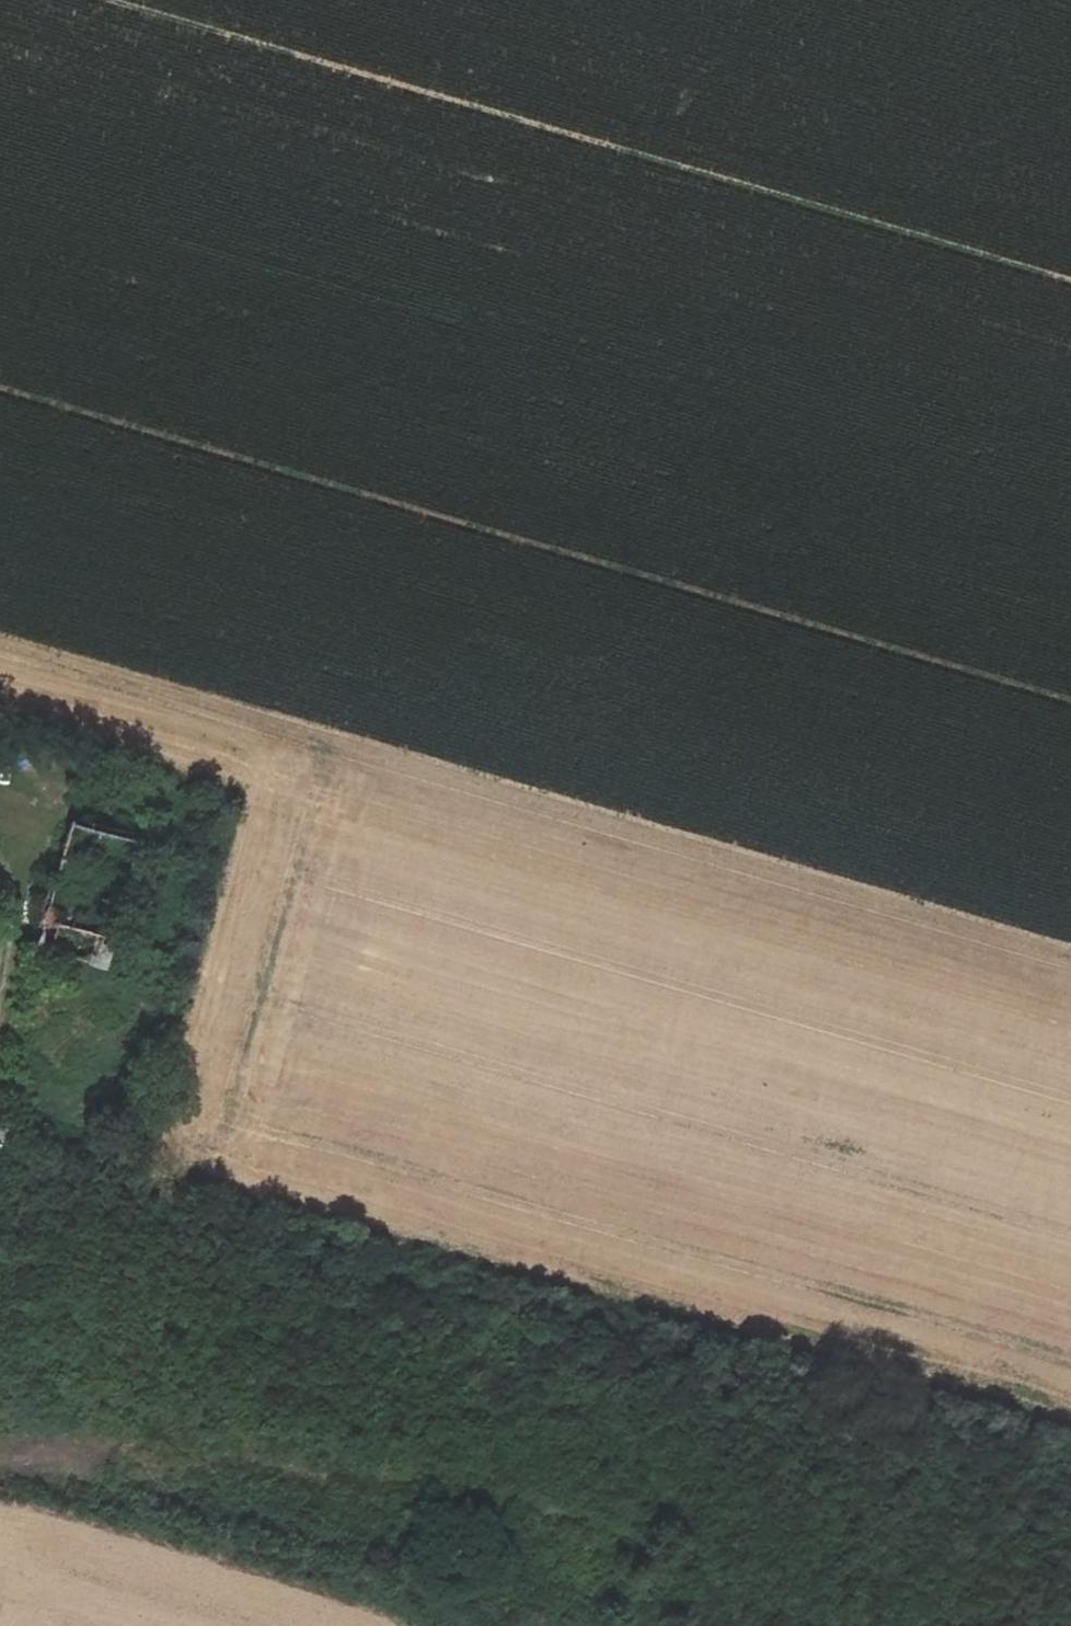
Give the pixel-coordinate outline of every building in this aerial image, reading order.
[(142,835),(73,818),(34,962),(107,980),(142,835)]
